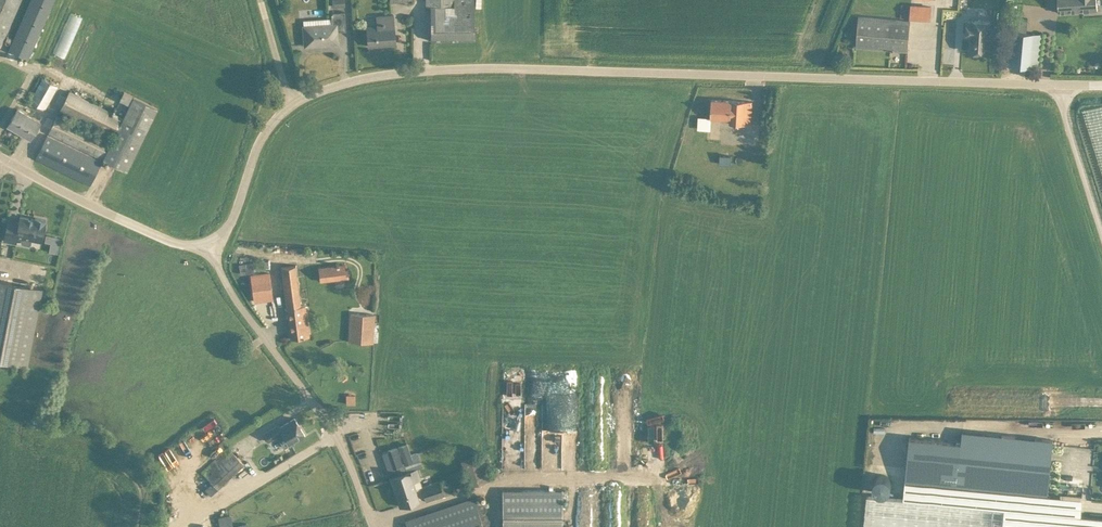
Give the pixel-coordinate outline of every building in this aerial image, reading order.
[(16,0),(0,0),(0,39),(16,0)] [(30,58),(59,0),(28,0),(5,46),(30,58)] [(423,7),(430,7),(430,39),(471,39),(471,0),(423,0),(423,7)] [(1095,7),(1095,0),(1054,0),(1055,10),(1095,7)] [(905,1),(904,16),(927,16),(927,1),(905,1)] [(369,45),(399,42),(397,10),(377,12),(378,22),(367,23),(369,45)] [(48,51),(59,56),(76,16),(65,11),(48,51)] [(911,53),(914,18),(854,13),(852,48),(911,53)] [(963,50),(988,51),(989,16),(964,15),(963,50)] [(939,16),(937,57),(948,58),(950,17),(939,16)] [(303,43),(339,43),(339,20),(303,20),(303,43)] [(1015,31),(1013,62),(1038,64),(1040,33),(1032,32),(1032,22),(1020,21),(1020,31),(1015,31)] [(55,92),(40,84),(30,102),(46,110),(55,92)] [(114,116),(67,95),(38,159),(91,183),(102,158),(127,169),(151,115),(121,101),(114,116)] [(707,117),(750,119),(750,96),(707,95),(707,117)] [(9,123),(33,137),(44,120),(19,106),(9,123)] [(19,234),(45,238),(49,216),(21,211),(20,218),(9,216),(5,237),(18,240),(19,234)] [(292,336),(310,334),(301,261),(283,263),(292,336)] [(263,297),(261,276),(245,277),(247,298),(263,297)] [(0,278),(0,358),(27,363),(41,285),(0,278)] [(369,347),(371,315),(346,314),(344,346),(369,347)] [(247,356),(253,352),(247,343),(241,347),(247,356)] [(558,465),(557,370),(538,370),(539,465),(558,465)] [(11,388),(0,387),(0,402),(10,403),(11,388)] [(988,407),(1069,408),(1069,393),(988,392),(988,407)] [(277,452),(309,432),(295,411),(264,431),(277,452)] [(396,415),(386,415),(386,427),(396,427),(396,415)] [(882,430),(883,417),(873,416),(873,429),(882,430)] [(495,424),(494,465),(511,466),(512,424),(495,424)] [(901,476),(1044,487),(1048,432),(958,425),(957,437),(904,433),(901,476)] [(404,435),(376,435),(386,463),(413,452),(404,435)] [(246,467),(232,451),(208,471),(222,488),(246,467)] [(868,464),(868,487),(889,486),(888,463),(868,464)] [(401,507),(424,499),(413,467),(390,474),(401,507)] [(675,468),(673,477),(685,479),(686,470),(675,468)] [(868,490),(865,526),(1101,526),(1101,512),(868,490)] [(502,526),(558,526),(558,491),(503,491),(502,526)] [(405,519),(408,526),(483,526),(482,524),(491,521),(482,494),(405,519)] [(224,510),(211,513),(214,526),(228,526),(224,510)]
